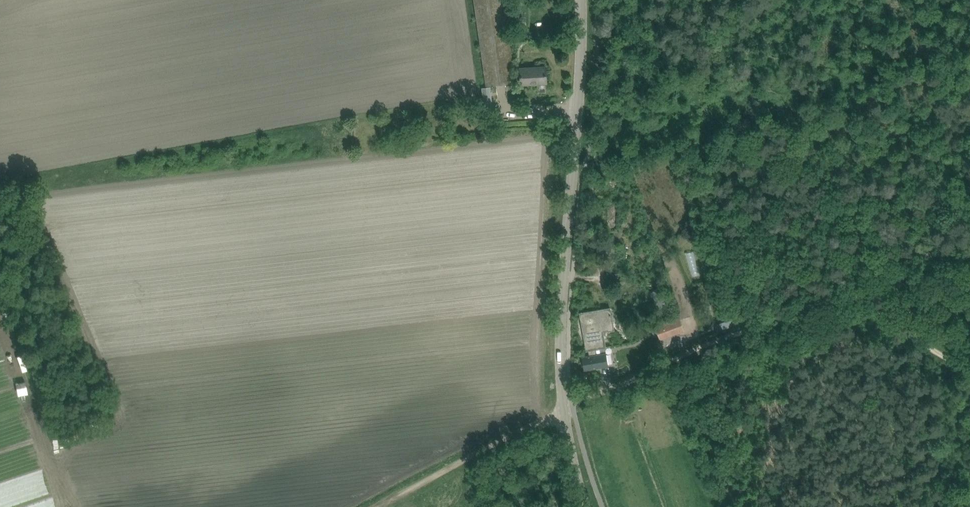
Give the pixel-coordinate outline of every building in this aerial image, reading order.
[(521,68),(522,84),(547,82),(546,66),(521,68)] [(490,86),(482,87),(485,110),(493,110),(490,86)] [(695,250),(686,252),(691,275),(700,273),(695,250)] [(668,304),(662,293),(655,297),(661,308),(668,304)] [(610,307),(582,313),(584,325),(584,326),(585,326),(589,348),(588,348),(588,349),(589,349),(589,350),(606,347),(607,347),(604,330),(609,329),(608,322),(614,321),(615,323),(631,320),(629,307),(610,310),(610,307)] [(734,325),(732,319),(731,314),(729,308),(722,310),(724,316),(726,321),(720,323),(722,329),(734,325)] [(656,326),(661,340),(685,331),(680,317),(656,326)] [(590,355),(582,356),(585,369),(609,365),(606,347),(589,350),(590,355)]
